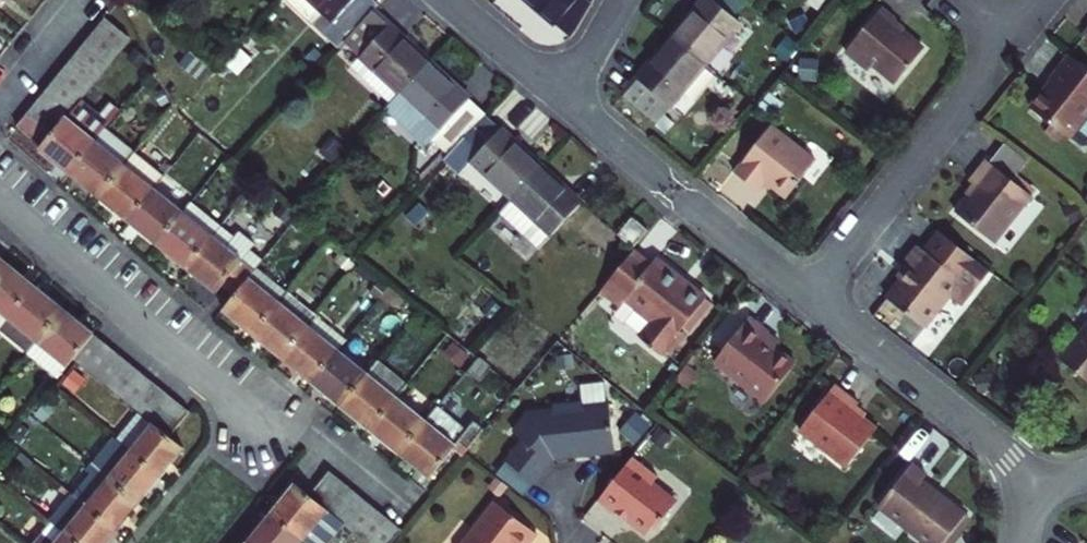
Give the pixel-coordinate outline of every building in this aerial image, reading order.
[(377,0),(286,0),(311,23),(322,10),(356,38),(376,16),(385,7),(377,0)] [(584,3),(586,0),(520,0),(558,33),(561,29),(575,41),(592,10),(584,3)] [(717,6),(738,23),(751,7),(743,0),(722,0),(717,6)] [(884,8),(910,21),(920,0),(888,0),(884,8)] [(714,4),(679,46),(709,73),(744,28),(738,23),(717,6),(714,4)] [(887,11),(851,55),(872,73),(877,66),(901,85),(927,53),(898,27),(901,24),(887,11)] [(380,13),(376,16),(356,38),(347,48),(368,68),(360,76),(395,107),(434,63),(380,13)] [(107,28),(98,39),(123,58),(132,47),(107,28)] [(123,58),(98,39),(88,51),(113,70),(123,58)] [(664,130),(709,73),(679,46),(632,104),(664,130)] [(88,51),(79,62),(104,82),(113,70),(88,51)] [(1073,61),(1053,86),(1056,88),(1035,114),(1083,154),(1086,154),(1086,73),(1073,61)] [(79,62),(69,74),(94,94),(104,82),(79,62)] [(492,112),(434,63),(395,107),(392,111),(449,160),(487,118),(492,112)] [(94,94),(69,74),(59,87),(84,107),(94,94)] [(84,107),(59,87),(50,99),(75,118),(80,111),(84,107)] [(75,118),(50,99),(41,110),(65,130),(75,118)] [(41,110),(31,122),(56,142),(65,130),(41,110)] [(41,161),(69,184),(95,153),(106,140),(111,135),(80,111),(75,118),(65,130),(56,142),(45,155),(41,161)] [(478,163),(504,134),(487,118),(449,160),(447,162),(464,178),(478,163)] [(31,122),(21,135),(45,155),(56,142),(31,122)] [(777,133),(740,180),(761,197),(769,188),(791,206),(821,169),(777,133)] [(504,134),(478,163),(516,198),(543,169),(504,134)] [(106,140),(95,153),(124,178),(135,164),(106,140)] [(95,153),(69,184),(99,209),(124,178),(95,153)] [(135,164),(124,178),(152,202),(164,188),(135,164)] [(979,191),(958,217),(995,248),(1034,201),(989,165),(972,187),(979,191)] [(582,204),(543,169),(516,198),(504,212),(543,247),(582,204)] [(124,178),(99,209),(127,233),(152,202),(124,178)] [(152,202),(127,233),(156,257),(180,226),(152,202)] [(190,215),(180,226),(209,251),(219,239),(190,215)] [(618,247),(629,257),(650,233),(639,223),(618,247)] [(180,226),(156,257),(185,281),(209,251),(180,226)] [(992,277),(941,236),(925,256),(919,251),(907,268),(912,272),(902,285),(887,303),(925,333),(951,303),(960,310),(966,309),(992,277)] [(219,239),(209,251),(251,287),(258,277),(261,274),(219,239)] [(209,251),(185,281),(212,304),(219,296),(234,308),(249,289),(251,287),(209,251)] [(662,265),(655,273),(637,258),(603,299),(623,316),(629,308),(636,315),(626,328),(663,362),(709,305),(662,265)] [(30,286),(2,263),(0,265),(0,323),(30,286)] [(897,281),(902,285),(912,272),(907,268),(897,281)] [(249,289),(278,313),(287,302),(258,277),(251,287),(249,289)] [(25,353),(60,311),(30,286),(0,323),(0,333),(25,353)] [(253,344),(278,313),(249,289),(234,308),(225,320),(253,344)] [(278,313),(307,338),(316,326),(287,302),(278,313)] [(669,367),(715,311),(709,305),(663,362),(669,367)] [(626,328),(636,315),(629,308),(623,316),(619,321),(626,328)] [(60,311),(25,353),(23,356),(53,381),(70,361),(90,336),(60,311)] [(278,313),(253,344),(282,368),(307,338),(278,313)] [(769,338),(750,322),(715,366),(764,407),(796,369),(763,344),(769,338)] [(307,338),(335,361),(344,350),(316,326),(307,338)] [(1060,362),(1086,385),(1086,330),(1060,362)] [(90,336),(70,361),(81,370),(101,344),(90,336)] [(282,368),(311,392),(335,361),(307,338),(282,368)] [(81,370),(93,379),(113,354),(101,344),(81,370)] [(93,379),(104,389),(125,364),(113,354),(93,379)] [(335,361),(311,392),(340,417),(364,386),(335,361)] [(104,389),(117,399),(137,375),(125,364),(104,389)] [(117,399),(129,409),(149,384),(137,375),(117,399)] [(364,386),(340,417),(368,440),(392,410),(402,399),(373,375),(364,386)] [(131,410),(140,418),(161,393),(149,384),(129,409),(131,410)] [(839,390),(802,435),(847,473),(879,434),(855,415),(861,408),(839,390)] [(161,393),(140,418),(152,427),(171,403),(161,393)] [(152,427),(165,438),(184,413),(171,403),(152,427)] [(152,427),(140,418),(131,410),(109,438),(153,472),(174,446),(165,438),(152,427)] [(392,410),(368,440),(396,464),(421,434),(392,410)] [(614,460),(610,411),(583,414),(582,410),(552,413),(553,417),(528,420),(513,439),(525,446),(507,467),(534,491),(552,465),(614,460)] [(421,434),(396,464),(422,486),(454,448),(466,458),(483,436),(475,430),(469,436),(440,411),(421,434)] [(153,472),(109,438),(86,465),(99,475),(130,500),(153,472)] [(655,483),(631,464),(597,506),(615,521),(618,517),(645,540),(651,533),(656,536),(676,509),(651,489),(655,483)] [(880,511),(919,542),(948,542),(965,521),(921,487),(926,481),(913,471),(880,511)] [(99,475),(77,502),(109,528),(130,500),(99,475)] [(311,500),(324,510),(342,485),(330,476),(312,499),(311,500)] [(324,510),(335,519),(354,494),(342,485),(324,510)] [(303,542),(327,542),(342,524),(335,519),(324,510),(311,500),(312,499),(301,491),(277,522),(303,542)] [(354,494),(335,519),(342,524),(348,530),(367,504),(354,494)] [(55,529),(72,542),(96,542),(109,528),(77,502),(55,529)] [(348,530),(360,539),(379,514),(367,504),(348,530)] [(466,542),(533,542),(534,541),(495,508),(466,542)] [(365,542),(378,542),(393,524),(379,514),(360,539),(365,542)] [(948,542),(957,542),(971,526),(965,521),(948,542)] [(277,522),(260,542),(303,542),(277,522)] [(398,541),(405,533),(393,524),(378,542),(397,542),(398,541)] [(44,542),(72,542),(55,529),(44,542)]
